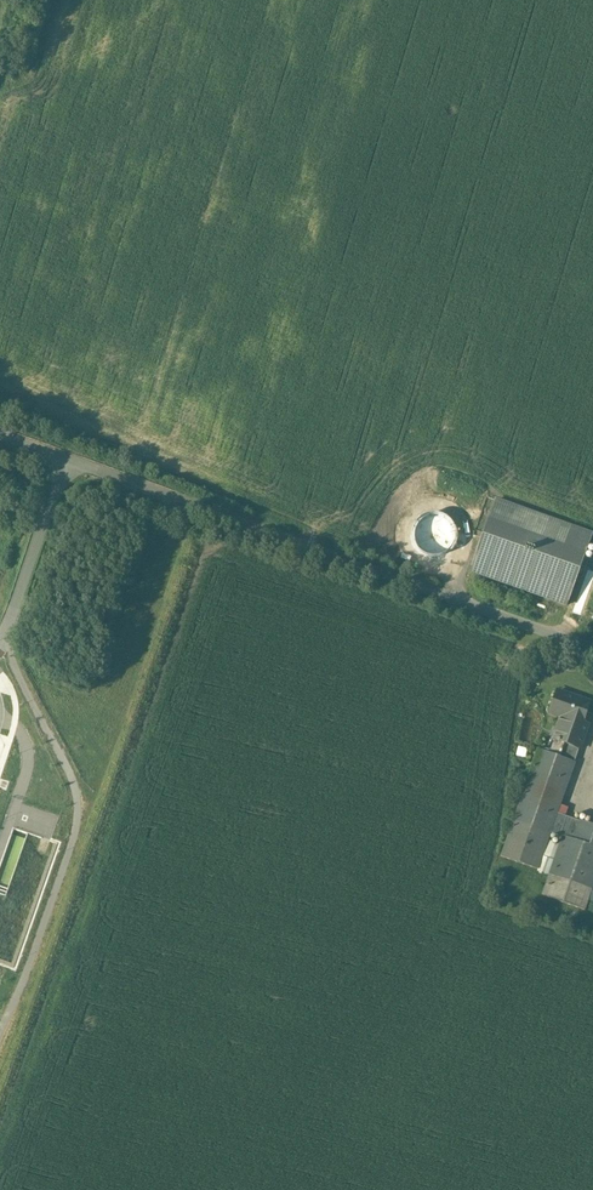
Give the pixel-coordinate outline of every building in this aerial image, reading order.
[(493,501),(466,573),(561,608),(588,536),(493,501)] [(589,703),(556,690),(547,713),(559,717),(545,751),(575,763),(589,727),(581,724),(589,703)] [(498,857),(532,869),(570,762),(536,750),(498,857)] [(576,820),(569,840),(559,837),(540,894),(582,907),(592,873),(592,825),(576,820)]
